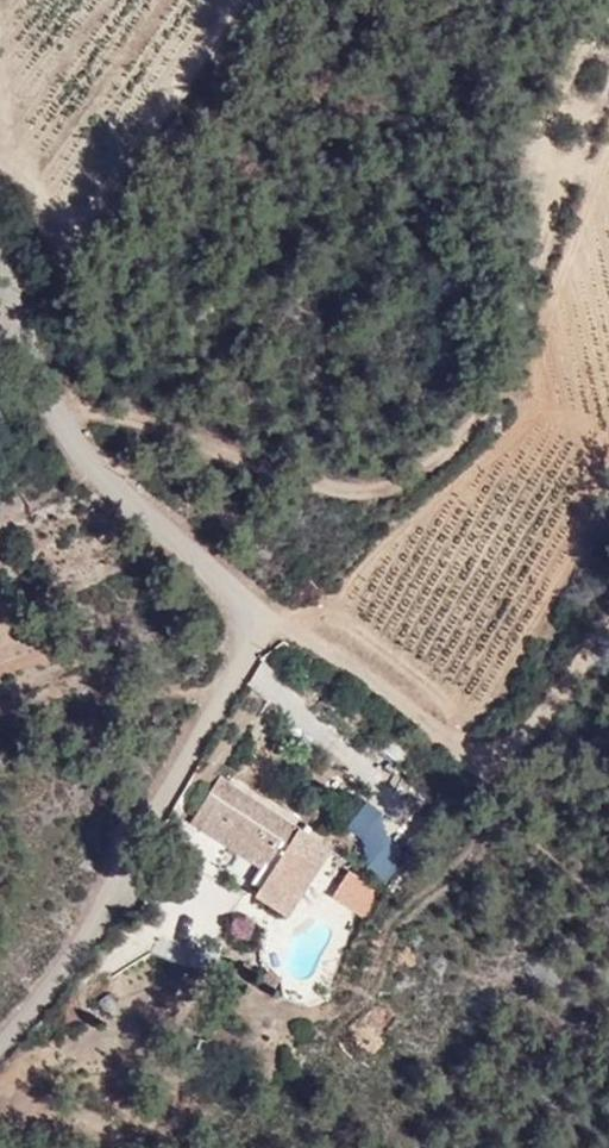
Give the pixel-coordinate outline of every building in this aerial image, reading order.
[(364,853),(221,781),(187,847),(271,882),(293,915),(364,853)] [(366,803),(345,829),(377,854),(398,828),(366,803)] [(362,919),(380,892),(348,870),(329,897),(362,919)]
